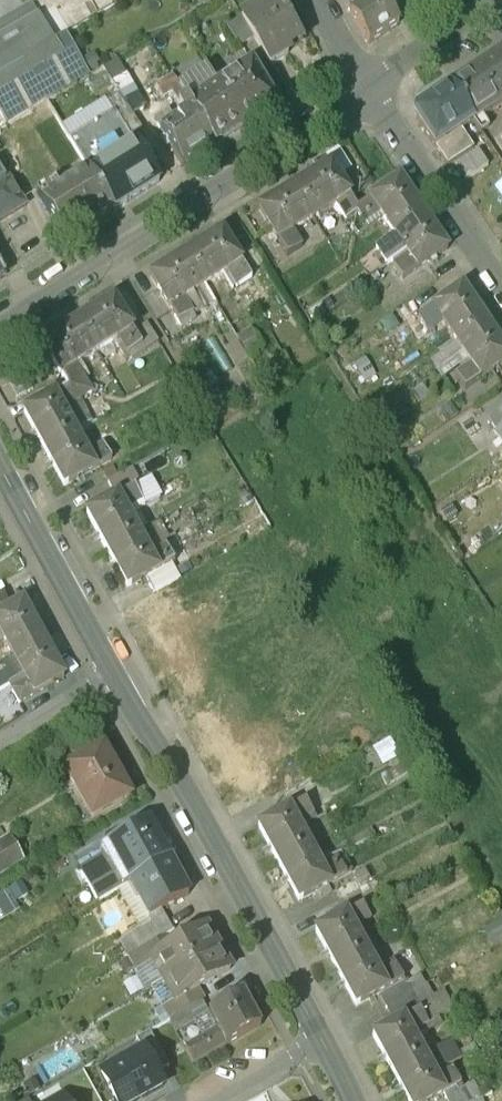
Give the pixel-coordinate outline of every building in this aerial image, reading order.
[(263,4),(266,10),(245,22),(271,65),(290,53),(287,48),(302,39),(279,0),(270,0),(263,4)] [(350,15),(362,8),(358,0),(342,0),(350,15)] [(350,15),(368,45),(399,25),(382,0),(374,0),(362,8),(350,15)] [(51,43),(29,5),(0,22),(0,74),(51,43)] [(491,60),(501,77),(501,53),(491,60)] [(450,87),(473,122),(480,133),(488,127),(481,117),(501,103),(501,77),(491,60),(450,87)] [(217,88),(241,128),(275,106),(251,66),(217,88)] [(217,88),(208,71),(179,90),(186,101),(192,110),(213,146),(241,128),(217,88)] [(172,78),(154,89),(161,101),(179,90),(172,78)] [(473,122),(450,87),(418,108),(416,119),(435,147),(473,122)] [(186,101),(180,105),(185,114),(192,110),(186,101)] [(126,106),(113,114),(119,124),(132,116),(126,106)] [(213,146),(192,110),(185,114),(173,122),(167,113),(153,122),(180,167),(213,146)] [(98,123),(82,133),(88,143),(104,133),(98,123)] [(127,137),(120,142),(117,138),(112,141),(114,145),(108,149),(114,159),(103,166),(109,176),(125,202),(157,182),(145,164),(146,161),(141,154),(138,153),(134,146),(133,147),(127,137)] [(332,164),(259,209),(278,240),(292,231),(337,203),(351,195),(332,164)] [(0,183),(0,221),(44,194),(28,166),(4,180),(0,183)] [(96,184),(90,174),(65,189),(63,185),(40,199),(65,239),(112,210),(96,184)] [(109,176),(96,184),(112,210),(125,202),(109,176)] [(423,215),(400,179),(370,199),(379,213),(394,235),(423,215)] [(370,199),(359,207),(351,195),(337,203),(354,231),(379,213),(370,199)] [(394,235),(375,247),(387,264),(405,252),(435,232),(423,215),(394,235)] [(292,231),(278,240),(287,254),(301,246),(292,231)] [(241,262),(222,232),(203,243),(222,274),(226,271),(236,287),(250,278),(241,262)] [(435,232),(405,252),(408,256),(418,270),(447,250),(435,232)] [(222,274),(203,243),(186,254),(204,285),(205,284),(222,274)] [(262,264),(251,247),(243,253),(253,269),(262,264)] [(204,285),(186,254),(168,265),(196,310),(209,302),(212,308),(217,305),(205,284),(204,285)] [(408,256),(393,266),(402,280),(418,270),(408,256)] [(196,310),(168,265),(150,276),(178,323),(192,314),(191,313),(196,310)] [(435,307),(444,321),(472,363),(482,377),(501,363),(501,342),(465,287),(435,307)] [(114,299),(42,343),(60,374),(75,365),(118,338),(132,329),(114,299)] [(435,307),(420,317),(429,331),(444,321),(435,307)] [(192,314),(178,323),(181,328),(195,319),(192,314)] [(132,329),(118,338),(127,353),(142,344),(132,329)] [(250,331),(238,339),(247,354),(259,347),(250,331)] [(472,363),(457,373),(467,387),(482,377),(472,363)] [(75,365),(60,374),(69,388),(56,395),(64,410),(93,394),(75,365)] [(56,395),(24,412),(64,486),(96,469),(88,454),(64,410),(56,395)] [(489,420),(498,434),(501,431),(501,411),(489,420)] [(105,445),(88,454),(96,469),(113,459),(105,445)] [(131,468),(108,481),(114,493),(138,480),(131,468)] [(143,503),(135,488),(119,497),(127,511),(143,503)] [(119,497),(87,514),(128,588),(159,571),(151,556),(127,511),(119,497)] [(167,547),(151,556),(159,571),(175,562),(167,547)] [(10,609),(2,595),(0,596),(0,633),(3,638),(33,621),(23,602),(10,609)] [(40,634),(33,621),(3,638),(13,656),(44,639),(41,633),(40,634)] [(48,645),(44,639),(13,656),(23,675),(54,658),(47,646),(48,645)] [(24,676),(8,685),(19,705),(53,686),(52,684),(64,678),(54,658),(23,675),(24,676)] [(8,685),(0,690),(0,695),(9,711),(19,705),(8,685)] [(86,750),(65,762),(68,768),(56,774),(82,824),(130,797),(104,748),(89,756),(86,750)] [(306,801),(290,810),(298,825),(314,816),(306,801)] [(290,810),(258,827),(299,902),(331,885),(323,870),(298,825),(290,810)] [(148,822),(101,848),(122,888),(132,882),(169,860),(148,822)] [(0,843),(0,871),(21,859),(9,838),(0,843)] [(169,860),(132,882),(140,897),(138,898),(149,918),(187,895),(169,860)] [(339,861),(323,870),(331,885),(347,876),(339,861)] [(93,867),(60,886),(70,903),(103,884),(93,867)] [(363,906),(347,915),(355,930),(371,921),(363,906)] [(355,930),(347,915),(316,932),(356,1007),(388,989),(380,975),(355,930)] [(163,917),(130,937),(139,952),(164,938),(172,933),(163,917)] [(170,949),(151,960),(152,962),(163,981),(217,950),(205,929),(170,949)] [(139,952),(129,958),(136,971),(152,962),(151,960),(170,949),(164,938),(139,952)] [(217,950),(163,981),(175,1002),(198,989),(230,971),(217,950)] [(396,966),(380,975),(388,989),(404,981),(396,966)] [(406,984),(381,998),(395,1024),(404,1019),(420,1011),(406,984)] [(198,989),(175,1002),(182,1013),(196,1005),(205,1000),(198,989)] [(243,995),(209,1014),(218,1031),(226,1046),(260,1027),(243,995)] [(182,1013),(169,1020),(176,1033),(203,1018),(196,1005),(182,1013)] [(420,1011),(404,1019),(412,1034),(428,1025),(420,1011)] [(373,1037),(408,1100),(429,1100),(444,1093),(436,1078),(412,1034),(404,1019),(395,1024),(373,1037)] [(136,1039),(142,1051),(143,1051),(156,1074),(169,1067),(149,1031),(136,1039)] [(218,1031),(185,1050),(193,1064),(226,1046),(218,1031)] [(100,1075),(115,1100),(135,1100),(163,1086),(156,1074),(143,1051),(142,1051),(100,1075)] [(452,1069),(436,1078),(444,1093),(460,1084),(452,1069)]
